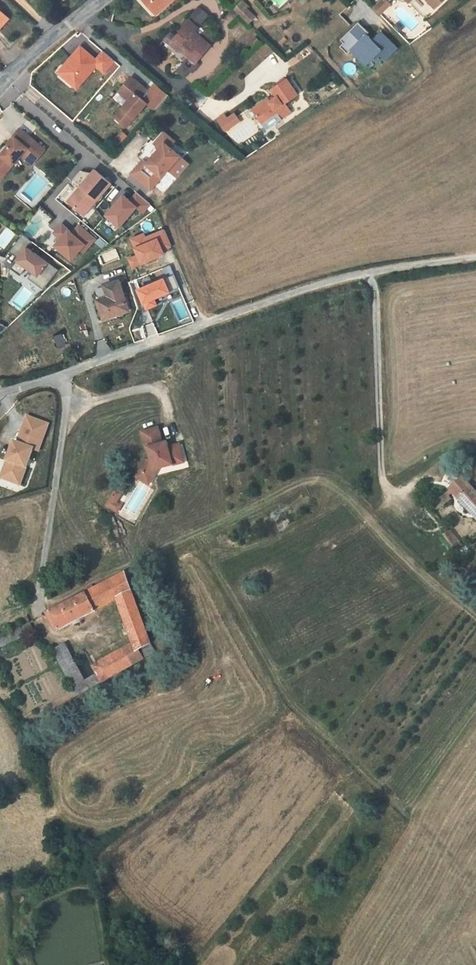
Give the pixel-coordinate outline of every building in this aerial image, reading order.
[(154,3),(150,6),(157,15),(164,8),(173,0),(151,0),(154,3)] [(373,8),(380,15),(390,5),(385,0),(381,0),(373,8)] [(249,8),(242,1),(234,8),(241,14),(241,15),(247,10),(249,8)] [(199,7),(188,20),(198,28),(208,15),(199,7)] [(241,14),(234,8),(229,12),(233,15),(235,19),(241,14)] [(255,17),(247,10),(241,15),(249,23),(255,17)] [(233,15),(229,12),(224,16),(227,20),(233,15)] [(0,22),(0,28),(9,18),(7,15),(0,22)] [(182,31),(177,36),(173,41),(180,48),(196,62),(211,45),(210,45),(215,38),(205,30),(200,36),(194,32),(198,28),(188,20),(187,19),(179,28),(182,31)] [(367,65),(379,53),(386,60),(398,48),(382,32),(373,40),(368,34),(370,33),(359,22),(341,40),(345,43),(341,46),(348,54),(352,50),(367,65)] [(172,31),(165,40),(178,51),(180,48),(173,41),(177,36),(172,31)] [(79,90),(99,67),(106,74),(118,60),(105,49),(98,56),(83,43),(58,71),(79,90)] [(191,70),(185,64),(179,71),(185,77),(191,70)] [(147,90),(131,76),(122,87),(133,96),(129,100),(115,117),(126,127),(147,102),(141,97),(147,90)] [(269,98),(253,109),(261,122),(269,117),(271,119),(278,114),(282,119),(292,112),(286,103),(298,95),(287,78),(272,88),(277,96),(270,101),(269,98)] [(122,87),(119,91),(129,100),(133,96),(122,87)] [(235,113),(228,118),(233,125),(240,120),(235,113)] [(225,130),(233,125),(228,118),(225,114),(217,119),(225,130)] [(20,128),(14,136),(16,138),(10,145),(0,157),(0,174),(3,177),(22,155),(26,159),(33,152),(39,158),(46,150),(20,128)] [(165,132),(155,143),(160,148),(165,142),(170,146),(175,141),(165,132)] [(16,138),(14,136),(8,142),(10,145),(16,138)] [(151,190),(180,155),(170,146),(165,142),(160,148),(147,163),(144,159),(132,173),(151,190)] [(39,158),(33,152),(26,159),(33,165),(39,158)] [(111,184),(95,170),(79,189),(80,190),(77,193),(76,192),(67,202),(80,212),(88,203),(92,206),(111,184)] [(164,191),(172,182),(168,179),(160,188),(164,191)] [(134,187),(108,215),(123,228),(140,209),(145,214),(153,205),(134,187)] [(84,215),(92,206),(88,203),(80,212),(84,215)] [(96,237),(81,224),(75,231),(65,221),(55,232),(62,239),(57,245),(75,261),(96,237)] [(147,231),(133,236),(139,253),(129,257),(134,268),(175,252),(166,228),(149,235),(147,231)] [(58,270),(28,247),(33,241),(23,234),(13,248),(22,255),(19,258),(11,268),(21,275),(28,266),(34,271),(38,274),(34,279),(45,287),(49,283),(58,270)] [(22,255),(13,248),(10,251),(19,258),(22,255)] [(38,274),(34,271),(29,278),(44,289),(45,287),(34,279),(38,274)] [(120,280),(105,285),(106,286),(109,295),(99,299),(97,299),(104,319),(129,310),(120,280)] [(106,286),(96,290),(99,299),(109,295),(106,286)] [(77,361),(75,356),(66,359),(68,365),(77,361)] [(20,484),(33,449),(39,451),(48,424),(28,417),(18,443),(17,447),(13,446),(8,460),(14,462),(7,480),(20,484)] [(183,460),(180,445),(168,448),(166,448),(163,447),(163,445),(159,428),(143,432),(147,449),(149,449),(152,460),(150,461),(145,462),(140,471),(151,477),(155,470),(164,468),(164,465),(183,460)] [(14,462),(8,460),(2,477),(7,480),(14,462)] [(164,468),(184,463),(183,460),(164,465),(164,468)] [(460,477),(462,480),(451,490),(475,517),(475,492),(472,488),(475,484),(475,469),(473,466),(460,477)] [(147,483),(151,477),(140,471),(136,477),(147,483)] [(106,506),(119,513),(123,505),(118,502),(123,494),(115,490),(106,506)] [(450,499),(446,493),(428,506),(433,512),(450,499)] [(468,536),(475,531),(470,524),(463,529),(468,536)] [(463,547),(451,530),(444,535),(456,552),(463,547)] [(87,593),(49,612),(59,630),(96,610),(118,599),(134,643),(123,649),(127,657),(128,656),(133,654),(138,661),(144,658),(155,652),(150,644),(125,573),(94,589),(87,593)] [(69,642),(66,644),(71,653),(74,652),(69,642)] [(85,681),(65,644),(53,650),(74,687),(85,681)] [(123,649),(100,662),(109,677),(133,664),(128,656),(127,657),(123,649)] [(100,662),(92,666),(97,675),(101,682),(109,677),(100,662)] [(85,681),(74,687),(78,695),(101,682),(97,675),(85,681)]
